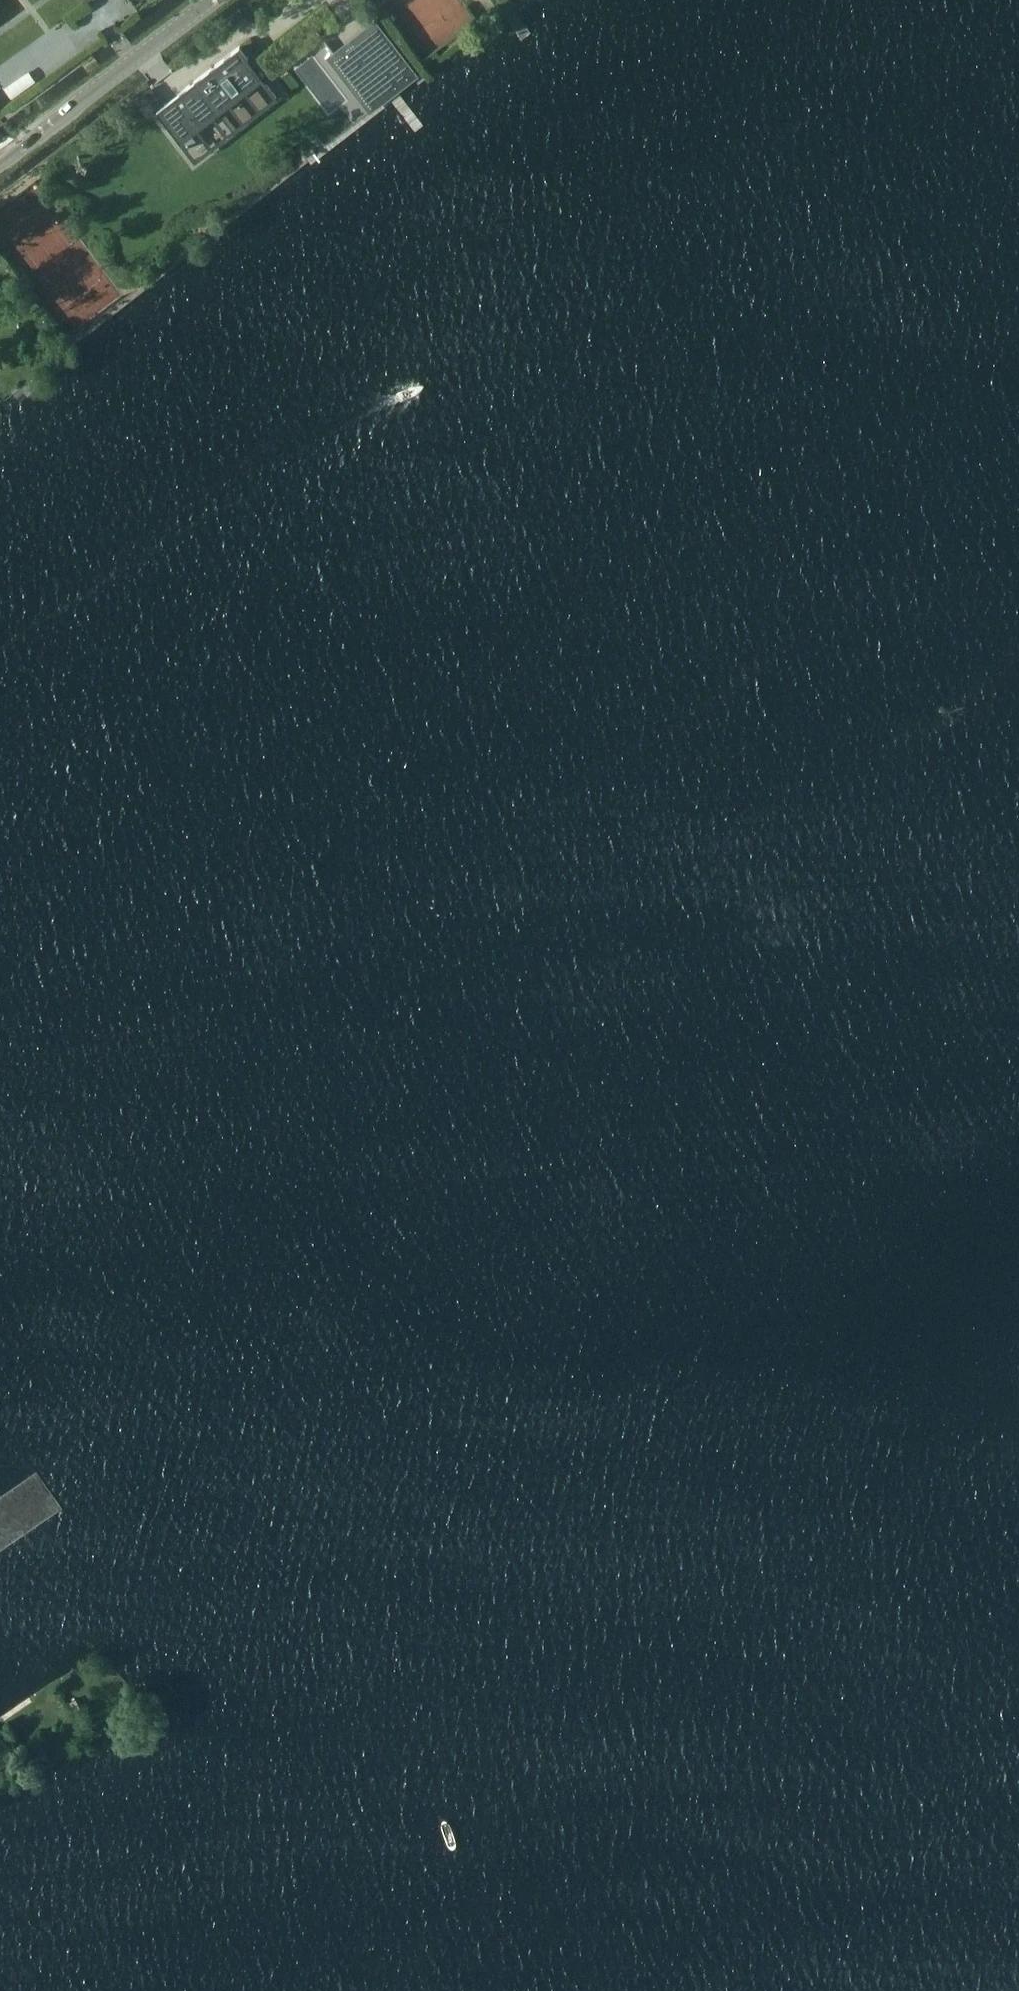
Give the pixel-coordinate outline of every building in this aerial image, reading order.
[(378,25),(337,57),(375,108),(416,76),(378,25)] [(243,62),(249,58),(240,46),(158,110),(177,134),(215,105),(234,129),(272,100),(243,62)] [(76,1698),(70,1701),(75,1711),(81,1707),(76,1698)] [(63,1705),(56,1709),(60,1716),(67,1712),(63,1705)] [(40,1739),(31,1745),(40,1761),(50,1755),(40,1739)]
